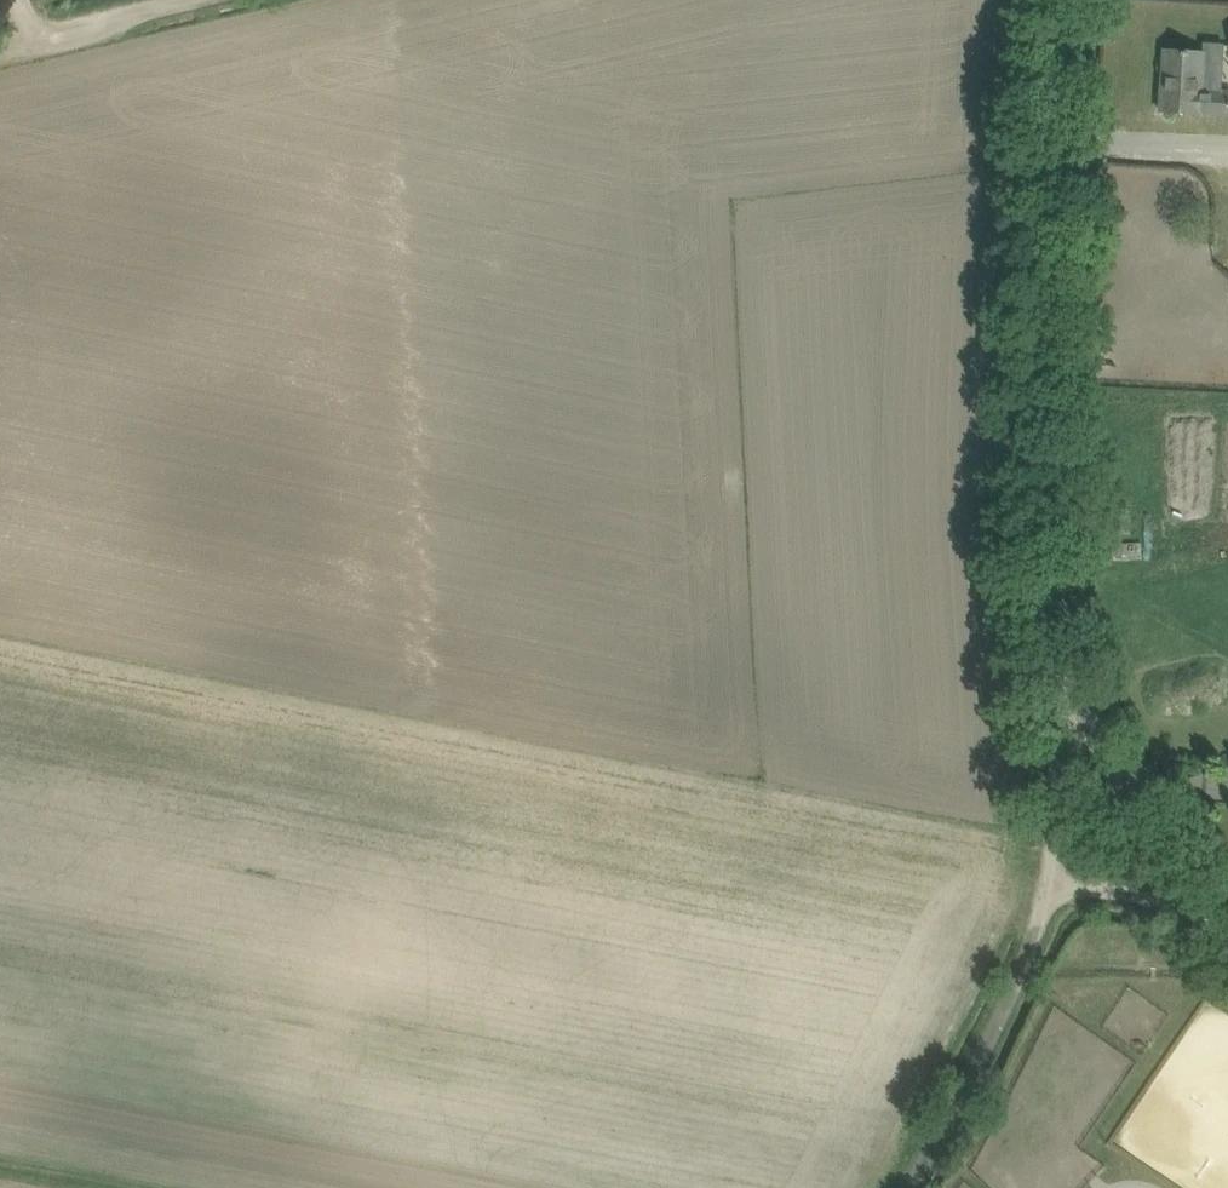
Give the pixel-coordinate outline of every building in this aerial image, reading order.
[(1204,53),(1163,50),(1159,110),(1227,115),(1227,90),(1201,88),(1204,53)] [(1112,508),(1112,533),(1129,533),(1130,508),(1112,508)]
